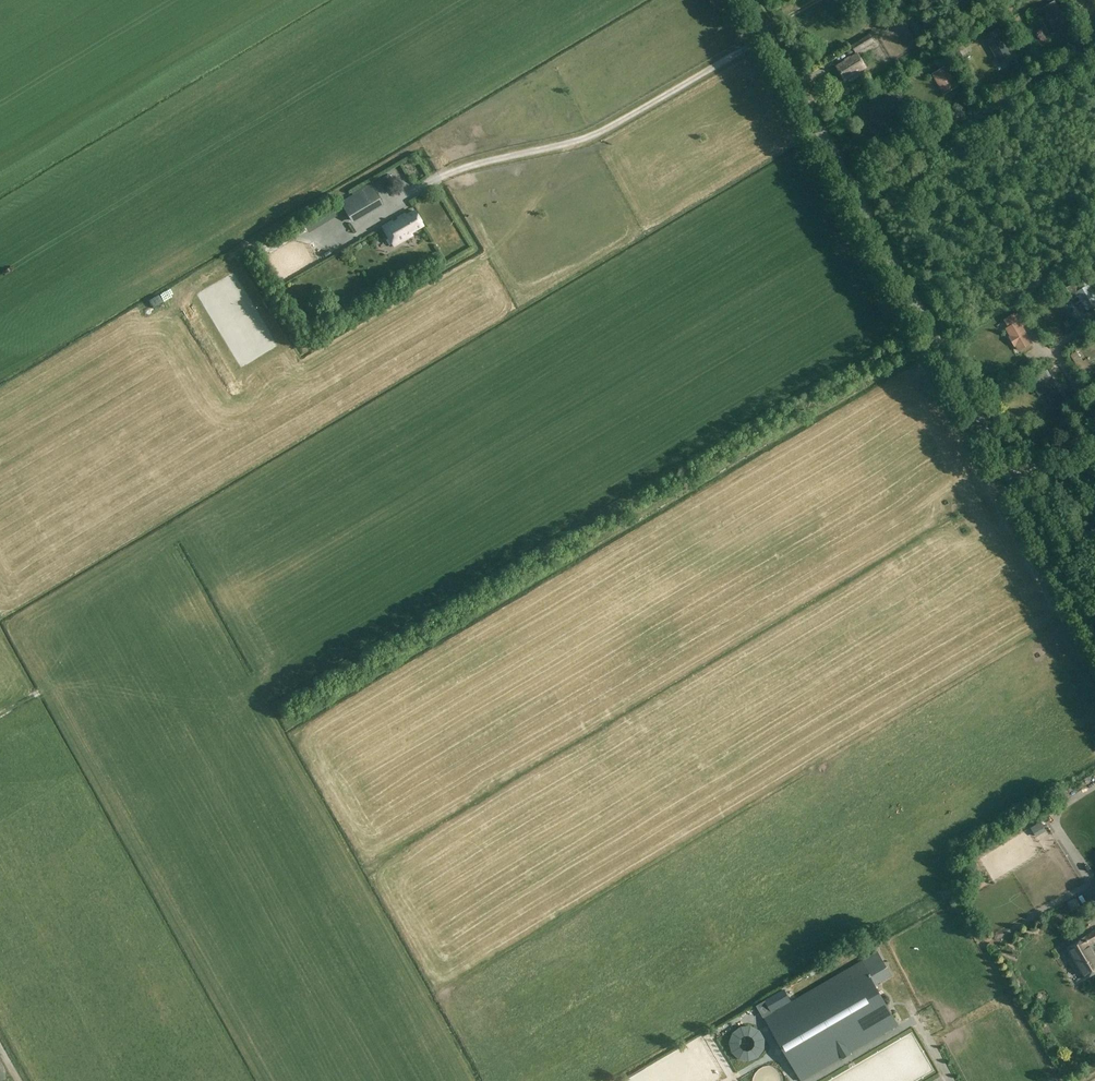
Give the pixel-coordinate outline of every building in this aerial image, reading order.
[(1054,28),(1066,21),(1054,2),(1043,9),(1054,28)] [(907,17),(917,32),(926,26),(917,11),(907,17)] [(851,45),(857,55),(875,43),(869,34),(851,45)] [(1000,61),(1011,54),(1000,35),(988,42),(1000,61)] [(845,79),(866,67),(859,55),(838,68),(845,79)] [(945,93),(956,86),(945,68),(934,75),(945,93)] [(862,74),(853,79),(855,83),(864,79),(862,74)] [(352,223),(383,205),(369,181),(351,191),(353,195),(340,203),(352,223)] [(394,248),(413,236),(412,234),(424,227),(415,210),(406,216),(404,213),(396,217),(397,219),(393,222),(392,220),(381,226),(394,248)] [(1085,279),(1079,283),(1083,290),(1077,293),(1087,310),(1094,306),(1094,296),(1085,279)] [(1020,351),(1032,344),(1015,315),(1007,320),(1013,330),(1009,332),(1020,351)] [(1040,383),(1046,393),(1054,407),(1065,400),(1051,377),(1040,383)] [(1040,396),(1046,393),(1040,383),(1034,387),(1040,396)] [(1094,942),(1094,931),(1068,947),(1085,978),(1094,972),(1094,954),(1090,945),(1094,942)] [(765,1000),(773,1013),(765,1017),(802,1080),(898,1025),(874,984),(878,981),(879,983),(892,975),(878,952),(791,1002),(783,990),(765,1000)]
